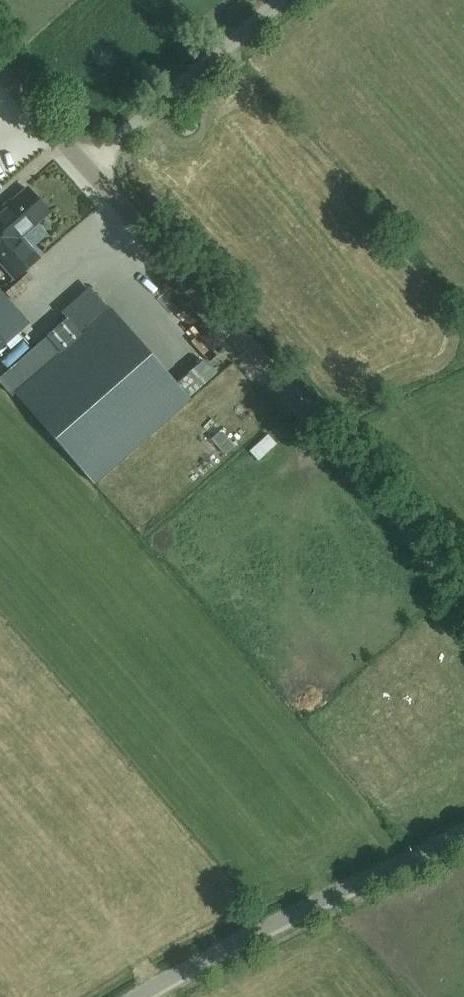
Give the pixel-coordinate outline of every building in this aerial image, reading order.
[(26,188),(4,207),(3,206),(0,208),(0,259),(15,277),(37,257),(19,236),(47,212),(26,188)] [(89,289),(61,313),(66,319),(0,377),(0,383),(11,396),(15,393),(94,482),(187,401),(89,289)] [(0,292),(0,347),(27,323),(0,292)]
